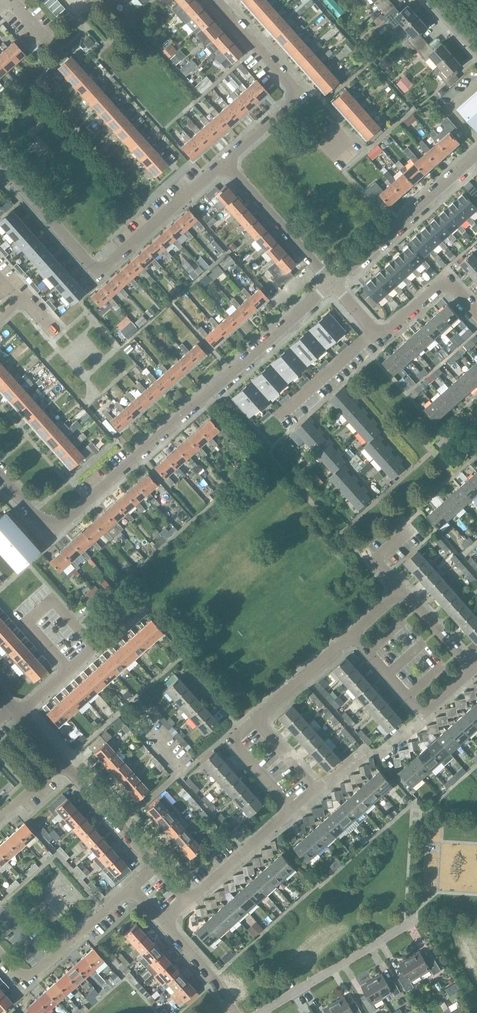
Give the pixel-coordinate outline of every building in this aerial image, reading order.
[(44,4),(48,8),(57,0),(49,0),(44,4)] [(57,0),(48,8),(52,13),(61,5),(57,0)] [(178,4),(172,9),(175,13),(181,7),(189,0),(175,0),(178,4)] [(185,24),(202,9),(194,0),(189,0),(181,7),(188,15),(182,20),(185,24)] [(261,0),(244,0),(251,9),(261,0)] [(280,0),(272,0),(269,3),(267,0),(261,0),(251,9),(260,18),(273,7),(280,0)] [(340,19),(346,14),(334,0),(328,6),(340,19)] [(390,0),(376,0),(374,2),(381,10),(391,1),(390,0)] [(383,12),(385,15),(395,6),(391,1),(381,10),(383,12)] [(61,5),(52,13),(56,17),(65,9),(61,5)] [(404,28),(418,16),(408,5),(400,12),(395,6),(385,15),(383,12),(373,21),(379,27),(388,18),(396,28),(401,24),(404,28)] [(273,7),(260,18),(268,27),(281,16),(286,11),(283,7),(277,12),(273,7)] [(65,9),(56,17),(60,21),(68,13),(65,9)] [(195,35),(212,20),(202,9),(185,24),(195,35)] [(68,13),(60,21),(63,25),(72,17),(68,13)] [(289,25),(294,21),(297,19),(293,15),(286,21),(281,16),(268,27),(277,37),(289,25)] [(415,48),(425,40),(419,34),(428,26),(418,16),(404,28),(412,36),(408,40),(415,48)] [(211,41),(222,31),(212,20),(195,35),(205,46),(211,41)] [(303,30),(294,21),(289,25),(277,37),(285,46),(298,35),(303,30)] [(221,52),(232,42),(222,31),(211,41),(218,48),(212,54),(215,57),(221,52)] [(154,32),(150,36),(155,42),(159,38),(154,32)] [(298,35),(285,46),(293,55),(306,44),(315,36),(312,32),(303,40),(298,35)] [(425,40),(415,48),(419,53),(429,44),(425,40)] [(4,44),(1,46),(4,50),(16,63),(25,55),(13,42),(7,47),(4,44)] [(242,54),(232,42),(221,52),(215,57),(225,69),(242,54)] [(302,65),(314,53),(323,46),(319,42),(311,49),(306,44),(293,55),(302,65)] [(178,50),(171,43),(164,50),(170,57),(178,50)] [(434,50),(429,44),(419,53),(426,61),(431,57),(438,66),(452,54),(442,43),(434,50)] [(7,71),(16,63),(4,50),(0,54),(0,64),(7,71)] [(319,59),(314,53),(302,65),(310,74),(323,63),(332,55),(328,51),(319,59)] [(452,54),(438,66),(443,71),(439,75),(449,87),(459,78),(456,75),(458,72),(456,69),(461,64),(452,54)] [(66,77),(79,66),(83,62),(80,59),(76,62),(70,57),(58,68),(66,77)] [(190,81),(201,69),(193,61),(182,73),(190,81)] [(213,85),(226,78),(219,63),(205,70),(213,85)] [(328,68),(323,63),(310,74),(318,83),(331,72),(336,68),(332,64),(328,68)] [(91,71),(88,68),(84,71),(79,66),(66,77),(74,86),(87,75),(91,71)] [(243,66),(236,75),(242,80),(249,71),(243,66)] [(327,93),(340,81),(339,81),(342,79),(339,75),(336,77),(331,72),(318,83),(327,93)] [(82,95),(95,84),(99,80),(96,77),(92,80),(87,75),(74,86),(82,95)] [(252,84),(246,89),(258,101),(267,93),(256,80),(251,75),(247,79),(252,84)] [(410,97),(418,88),(409,80),(401,89),(410,97)] [(95,84),(82,95),(90,104),(103,93),(107,89),(104,86),(100,89),(95,84)] [(237,97),(249,110),(258,101),(246,89),(244,86),(240,89),(242,92),(237,97)] [(232,101),(228,105),(239,118),(249,110),(237,97),(230,89),(225,93),(232,101)] [(342,111),(355,99),(361,94),(357,90),(352,95),(347,90),(334,101),(342,111)] [(98,113),(111,102),(115,98),(112,95),(108,98),(103,93),(90,104),(98,113)] [(441,106),(446,110),(456,99),(451,95),(441,106)] [(355,99),(342,111),(351,120),(364,109),(371,102),(368,98),(360,105),(355,99)] [(476,128),(476,99),(471,105),(467,101),(459,108),(476,128)] [(218,114),(230,126),(239,118),(228,105),(223,100),(219,103),(224,109),(218,114)] [(111,102),(98,113),(106,122),(119,111),(123,107),(120,104),(116,107),(111,102)] [(207,109),(215,117),(209,122),(221,135),(230,126),(218,114),(211,105),(207,109)] [(359,129),(372,118),(377,113),(374,109),(368,114),(364,109),(351,120),(359,129)] [(114,131),(127,120),(131,116),(128,113),(124,116),(119,111),(106,122),(114,131)] [(418,119),(414,115),(406,122),(410,126),(418,119)] [(144,120),(141,117),(132,125),(127,120),(114,131),(122,140),(135,129),(139,125),(144,120)] [(448,153),(448,154),(449,156),(453,152),(451,150),(460,143),(451,133),(457,128),(447,117),(441,123),(445,128),(438,134),(434,130),(430,133),(438,143),(448,153)] [(386,123),(382,119),(377,123),(372,118),(359,129),(368,139),(381,127),(380,127),(386,123)] [(200,130),(211,143),(221,135),(209,122),(207,119),(203,122),(205,125),(200,130)] [(191,139),(202,151),(211,143),(200,130),(193,123),(189,126),(196,134),(191,139)] [(135,129),(122,140),(130,149),(143,138),(147,134),(144,131),(140,134),(135,129)] [(192,160),(202,151),(191,139),(186,133),(182,137),(187,142),(181,147),(192,160)] [(143,138),(130,149),(138,158),(151,146),(155,143),(159,139),(156,136),(148,143),(143,138)] [(431,149),(422,140),(418,144),(427,153),(436,164),(438,166),(441,163),(440,161),(448,154),(448,153),(438,143),(431,149)] [(151,146),(138,158),(146,167),(159,155),(163,152),(160,149),(156,152),(151,146)] [(415,163),(425,174),(424,174),(426,176),(430,173),(428,171),(436,164),(427,153),(419,160),(408,147),(404,151),(415,163)] [(159,155),(146,167),(154,176),(167,165),(167,164),(173,159),(170,155),(164,161),(159,155)] [(413,184),(413,185),(414,187),(418,183),(416,181),(424,174),(425,174),(415,163),(408,170),(399,160),(395,164),(404,173),(403,174),(413,184)] [(413,184),(403,174),(396,180),(387,171),(383,174),(392,184),(401,195),(403,197),(407,194),(405,192),(413,185),(413,184)] [(401,195),(392,184),(384,191),(376,182),(365,191),(373,201),(380,195),(390,205),(401,195)] [(219,212),(225,206),(235,197),(225,185),(219,190),(215,186),(205,196),(209,200),(215,195),(219,199),(213,205),(219,212)] [(470,216),(476,211),(476,213),(476,208),(464,194),(455,202),(469,218),(470,216)] [(225,206),(232,214),(226,219),(229,223),(235,217),(245,208),(235,197),(225,206)] [(459,226),(461,225),(467,220),(472,225),(475,222),(470,216),(469,218),(455,202),(446,210),(459,226)] [(235,217),(242,225),(236,231),(239,234),(245,228),(255,219),(245,208),(235,217)] [(15,214),(16,213),(13,210),(12,211),(0,221),(0,225),(6,232),(20,220),(15,214)] [(189,210),(178,220),(186,229),(194,222),(201,230),(204,227),(197,219),(189,210)] [(450,234),(452,233),(457,228),(462,233),(466,230),(461,225),(459,226),(446,210),(436,219),(450,234)] [(28,229),(23,223),(24,222),(21,219),(20,220),(6,232),(14,241),(28,229)] [(245,228),(252,236),(246,242),(249,245),(255,240),(265,230),(255,219),(245,228)] [(441,242),(442,241),(448,236),(453,242),(457,239),(452,233),(450,234),(436,219),(427,227),(441,242)] [(186,229),(178,220),(167,229),(175,239),(183,232),(190,239),(193,237),(186,229)] [(427,227),(418,235),(432,251),(433,249),(439,244),(444,250),(447,247),(442,241),(441,242),(427,227)] [(36,238),(31,232),(32,231),(29,228),(28,229),(14,241),(22,250),(36,238)] [(164,248),(172,241),(179,249),(182,246),(175,239),(167,229),(156,239),(164,248)] [(265,251),(275,241),(265,230),(255,240),(262,247),(252,256),(255,260),(265,251)] [(225,243),(230,239),(226,234),(221,237),(225,243)] [(410,246),(422,259),(430,253),(435,258),(438,255),(433,249),(432,251),(418,235),(408,243),(410,246)] [(44,247),(39,241),(40,240),(37,237),(36,238),(22,250),(30,259),(44,247)] [(145,249),(153,258),(154,258),(161,251),(168,259),(171,256),(164,248),(156,239),(145,249)] [(265,251),(272,259),(258,271),(261,274),(269,267),(275,262),(285,253),(275,241),(265,251)] [(52,256),(47,250),(48,249),(45,246),(44,247),(30,259),(38,268),(52,256)] [(414,270),(416,269),(422,264),(427,269),(430,266),(425,260),(424,261),(422,259),(410,246),(401,254),(414,270)] [(143,268),(150,261),(157,268),(161,266),(154,258),(153,258),(145,249),(134,258),(143,268)] [(296,264),(285,253),(275,262),(269,267),(276,275),(272,279),(279,288),(293,275),(289,270),(296,264)] [(468,272),(476,264),(476,258),(473,253),(460,264),(468,272)] [(405,278),(407,277),(412,272),(417,278),(421,274),(416,269),(414,270),(401,254),(391,263),(405,278)] [(55,259),(56,258),(53,255),(52,256),(38,268),(46,277),(60,265),(55,259)] [(219,264),(224,270),(234,261),(229,255),(219,264)] [(147,278),(150,275),(143,268),(134,258),(124,268),(132,277),(140,270),(147,278)] [(396,286),(397,285),(403,280),(408,286),(412,283),(407,277),(405,278),(391,263),(382,271),(396,286)] [(63,268),(64,267),(61,264),(60,265),(46,277),(54,286),(68,274),(63,268)] [(468,272),(475,280),(476,279),(476,264),(468,272)] [(204,271),(199,266),(189,274),(194,279),(204,271)] [(121,287),(129,280),(136,288),(139,285),(132,277),(124,268),(113,278),(121,287)] [(396,286),(382,271),(373,279),(387,295),(388,293),(394,288),(399,294),(402,291),(397,285),(396,286)] [(76,283),(71,277),(72,276),(69,273),(68,274),(54,286),(62,295),(76,283)] [(14,285),(21,280),(16,274),(9,279),(14,285)] [(102,287),(110,297),(118,290),(125,297),(128,295),(121,287),(113,278),(102,287)] [(387,295),(373,279),(363,288),(370,295),(365,299),(374,309),(379,305),(377,303),(385,297),(390,302),(393,299),(388,293),(387,295)] [(84,292),(79,286),(80,285),(77,282),(76,283),(62,295),(71,304),(84,292)] [(110,297),(102,287),(91,297),(99,307),(107,299),(114,307),(117,304),(110,297)] [(248,299),(256,308),(267,298),(259,289),(251,296),(244,288),(241,291),(248,299)] [(237,308),(245,318),(256,308),(248,299),(240,306),(233,298),(230,301),(237,308)] [(440,312),(451,324),(459,317),(448,304),(440,312)] [(237,308),(229,315),(222,307),(219,310),(226,318),(235,327),(245,318),(237,308)] [(451,324),(440,312),(431,319),(443,331),(451,324)] [(318,322),(335,340),(344,331),(328,313),(318,322)] [(215,328),(224,337),(235,327),(226,318),(218,325),(211,317),(208,320),(215,328)] [(443,331),(431,319),(423,326),(434,339),(443,331)] [(213,347),(224,337),(215,328),(208,335),(195,320),(192,323),(204,337),(204,338),(213,347)] [(309,330),(325,348),(335,340),(318,322),(309,330)] [(434,339),(423,326),(415,333),(426,346),(434,339)] [(299,339),(315,357),(325,348),(309,330),(299,339)] [(407,340),(418,353),(426,346),(415,333),(407,340)] [(290,347),(306,365),(315,357),(299,339),(290,347)] [(399,348),(410,360),(418,353),(407,340),(399,348)] [(179,346),(186,354),(194,363),(205,353),(197,344),(189,351),(182,343),(179,346)] [(280,356),(296,374),(306,365),(290,347),(280,356)] [(410,360),(399,348),(391,355),(402,367),(410,360)] [(186,354),(178,361),(171,353),(168,356),(175,364),(183,373),(194,363),(186,354)] [(402,367),(391,355),(383,362),(394,375),(402,367)] [(271,364),(287,382),(296,374),(280,356),(271,364)] [(8,372),(11,370),(8,366),(5,369),(0,363),(0,380),(8,372)] [(175,364),(167,371),(160,363),(157,366),(164,373),(172,383),(183,373),(175,364)] [(261,373),(277,391),(287,382),(271,364),(261,373)] [(444,364),(436,370),(435,372),(438,376),(440,374),(443,378),(450,371),(444,364)] [(473,366),(465,373),(476,385),(476,370),(473,366)] [(4,393),(16,382),(19,379),(16,375),(13,378),(8,372),(0,380),(0,389),(4,393)] [(164,373),(156,380),(149,372),(146,375),(153,383),(162,392),(172,383),(164,373)] [(268,399),(277,391),(261,373),(252,381),(268,399)] [(476,385),(465,373),(457,380),(468,393),(476,385)] [(468,393),(457,380),(449,387),(460,400),(468,393)] [(258,408),(268,399),(252,381),(242,390),(258,408)] [(4,393),(12,403),(25,391),(28,388),(24,384),(21,387),(16,382),(4,393)] [(153,383),(146,390),(139,382),(135,385),(142,393),(143,392),(151,402),(162,392),(153,383)] [(352,399),(345,392),(348,390),(344,386),(329,399),(339,410),(352,399)] [(460,400),(449,387),(441,394),(452,407),(460,400)] [(248,417),(258,408),(242,390),(232,399),(248,417)] [(12,403),(20,412),(33,400),(36,398),(32,394),(30,396),(25,391),(12,403)] [(143,392),(142,393),(135,399),(128,392),(125,394),(132,402),(140,411),(151,402),(143,392)] [(452,407),(441,394),(433,402),(444,414),(452,407)] [(352,399),(339,410),(349,421),(361,410),(355,402),(357,400),(354,397),(352,399)] [(38,406),(33,400),(20,412),(29,421),(41,410),(44,407),(41,403),(38,406)] [(132,402),(124,409),(117,401),(114,404),(121,412),(129,421),(140,411),(132,402)] [(444,414),(433,402),(424,409),(436,422),(444,414)] [(361,410),(349,421),(358,432),(371,421),(371,420),(364,413),(367,411),(364,408),(361,410)] [(29,421),(37,430),(50,419),(53,416),(49,412),(46,415),(41,410),(29,421)] [(121,412),(113,419),(106,411),(103,414),(110,422),(118,431),(129,421),(121,412)] [(317,430),(317,429),(311,422),(313,420),(310,417),(295,430),(305,441),(317,430)] [(371,421),(358,432),(368,443),(379,434),(379,433),(381,432),(374,424),(376,422),(373,418),(371,420),(371,421)] [(55,424),(50,419),(37,430),(45,440),(58,428),(61,426),(57,422),(55,424)] [(209,419),(198,429),(208,440),(207,440),(214,447),(218,445),(211,437),(219,430),(209,419)] [(63,434),(58,428),(45,440),(54,449),(66,438),(81,425),(77,420),(68,428),(68,429),(63,434)] [(317,430),(305,441),(314,452),(327,440),(320,433),(323,431),(320,427),(317,429),(317,430)] [(200,447),(207,440),(208,440),(198,429),(187,439),(197,449),(204,457),(207,454),(200,447)] [(62,458),(75,447),(86,437),(83,433),(71,443),(66,438),(54,449),(62,458)] [(386,447),(386,446),(380,439),(382,437),(379,434),(368,443),(364,447),(374,458),(386,447)] [(82,450),(91,442),(87,438),(78,445),(82,450)] [(327,440),(314,452),(324,462),(337,451),(336,451),(330,444),(332,442),(329,438),(327,440)] [(197,449),(187,439),(177,448),(186,459),(193,467),(196,464),(189,456),(197,449)] [(396,457),(389,450),(391,448),(388,444),(386,446),(386,447),(374,458),(383,469),(396,457)] [(75,447),(62,458),(70,468),(78,461),(82,466),(95,454),(88,445),(80,452),(75,447)] [(447,455),(450,448),(444,445),(441,453),(447,455)] [(175,469),(182,476),(185,474),(178,466),(186,459),(177,448),(166,458),(175,469)] [(337,451),(324,462),(334,473),(344,464),(346,462),(340,454),(342,452),(339,449),(336,451),(337,451)] [(362,466),(372,457),(366,451),(357,461),(362,466)] [(399,461),(401,459),(398,455),(396,457),(383,469),(393,480),(406,468),(399,461)] [(164,478),(171,486),(174,483),(167,475),(175,469),(166,458),(155,468),(164,478)] [(329,477),(339,488),(352,477),(345,470),(348,468),(344,464),(334,473),(329,477)] [(476,488),(476,472),(469,479),(476,488)] [(146,495),(145,495),(152,503),(156,500),(149,492),(157,485),(147,474),(136,484),(146,495)] [(361,488),(355,481),(357,478),(354,475),(352,477),(339,488),(349,499),(361,488)] [(472,499),(476,494),(476,488),(469,479),(461,486),(472,499)] [(135,504),(142,512),(145,509),(138,502),(145,495),(146,495),(136,484),(125,494),(135,504)] [(361,488),(349,499),(359,510),(371,499),(364,491),(367,489),(364,486),(361,488)] [(453,494),(464,506),(472,499),(461,486),(453,494)] [(124,514),(131,522),(134,519),(127,511),(135,504),(125,494),(115,504),(124,514)] [(464,506),(453,494),(445,501),(456,513),(464,506)] [(456,513),(445,501),(436,508),(448,520),(456,513)] [(113,524),(120,532),(123,529),(116,521),(124,514),(115,504),(104,513),(113,524)] [(448,520),(436,508),(428,515),(439,528),(448,520)] [(102,533),(109,541),(112,538),(105,531),(113,524),(104,513),(93,523),(102,533)] [(14,558),(10,561),(17,569),(38,550),(5,514),(0,518),(0,542),(14,558)] [(91,543),(98,551),(101,548),(94,540),(102,533),(93,523),(82,533),(91,543)] [(81,553),(80,553),(87,561),(91,558),(84,550),(91,543),(82,533),(71,542),(81,553)] [(441,547),(444,543),(439,537),(435,541),(441,547)] [(70,562),(77,570),(80,567),(73,560),(80,553),(81,553),(71,542),(60,552),(70,562)] [(444,543),(441,547),(446,552),(450,549),(444,543)] [(413,571),(426,560),(418,550),(405,562),(413,571)] [(70,562),(60,552),(49,562),(59,572),(66,580),(69,577),(62,569),(70,562)] [(457,564),(460,561),(455,555),(451,558),(457,564)] [(473,566),(476,563),(471,557),(468,560),(473,566)] [(426,560),(413,571),(421,580),(434,568),(426,560)] [(460,561),(457,564),(462,570),(466,567),(460,561)] [(123,568),(129,574),(134,569),(128,563),(123,568)] [(434,568),(421,580),(429,589),(442,577),(434,568)] [(476,579),(471,573),(467,576),(472,582),(476,579)] [(442,577),(429,589),(437,598),(450,586),(442,577)] [(450,586),(437,598),(445,607),(458,595),(450,586)] [(101,599),(96,593),(85,603),(90,609),(101,599)] [(458,595),(445,607),(453,616),(466,604),(458,595)] [(466,604),(453,616),(460,625),(474,613),(466,604)] [(460,625),(468,634),(476,626),(476,617),(474,613),(460,625)] [(0,625),(0,642),(12,632),(6,625),(12,621),(9,617),(4,622),(0,625)] [(153,642),(163,633),(151,620),(150,620),(144,626),(140,621),(137,623),(141,629),(153,642)] [(468,634),(476,643),(476,626),(468,634)] [(0,642),(0,645),(7,653),(20,641),(15,635),(20,630),(17,627),(12,632),(0,642)] [(132,637),(144,651),(153,642),(141,629),(135,634),(130,629),(127,632),(132,637)] [(20,641),(7,653),(15,662),(29,650),(23,644),(28,639),(26,636),(20,641)] [(122,645),(135,659),(144,651),(132,637),(126,643),(121,637),(118,640),(122,645)] [(122,645),(116,651),(111,646),(108,649),(113,654),(125,667),(135,659),(122,645)] [(37,660),(32,653),(37,649),(34,646),(29,650),(15,662),(24,672),(37,660)] [(104,662),(116,676),(125,667),(113,654),(107,659),(102,654),(99,657),(104,662)] [(24,672),(33,682),(46,669),(40,663),(45,658),(42,655),(37,660),(24,672)] [(342,678),(355,667),(346,657),(333,669),(342,678)] [(104,662),(97,668),(93,663),(90,665),(94,671),(106,684),(116,676),(104,662)] [(355,667),(342,678),(349,687),(363,676),(355,667)] [(94,671),(88,676),(83,671),(80,674),(85,679),(97,692),(106,684),(94,671)] [(357,696),(371,684),(363,676),(349,687),(357,696)] [(173,699),(186,687),(178,678),(165,690),(173,699)] [(85,679),(79,685),(74,679),(71,682),(75,687),(76,687),(87,701),(97,692),(85,679)] [(319,682),(315,685),(320,691),(324,688),(319,682)] [(365,705),(378,693),(371,684),(357,696),(365,705)] [(64,688),(61,691),(66,696),(78,709),(87,701),(76,687),(75,687),(69,693),(64,688)] [(131,692),(136,697),(141,693),(136,687),(131,692)] [(181,708),(194,696),(186,687),(173,699),(181,708)] [(310,696),(315,702),(319,698),(314,693),(310,696)] [(373,714),(386,702),(378,693),(365,705),(373,714)] [(326,697),(331,703),(335,700),(330,694),(326,697)] [(57,704),(69,718),(78,709),(66,696),(60,701),(55,696),(52,699),(57,704)] [(189,716),(202,705),(194,696),(181,708),(189,716)] [(319,698),(315,702),(320,708),(324,704),(319,698)] [(340,706),(335,700),(331,703),(337,709),(340,706)] [(151,702),(147,706),(152,712),(156,709),(151,702)] [(381,723),(394,711),(386,702),(373,714),(381,723)] [(57,704),(50,710),(46,705),(43,707),(47,712),(46,712),(59,726),(69,718),(57,704)] [(197,725),(210,713),(202,705),(189,716),(197,725)] [(287,726),(301,714),(293,705),(279,717),(287,726)] [(476,726),(476,707),(475,705),(466,713),(476,726)] [(329,710),(326,714),(331,719),(334,716),(329,710)] [(158,718),(163,724),(167,720),(171,717),(166,711),(162,715),(161,714),(158,718)] [(402,720),(394,711),(381,723),(389,732),(402,720)] [(346,712),(342,715),(347,721),(351,718),(346,712)] [(210,713),(197,725),(205,734),(218,723),(210,713)] [(469,736),(476,729),(476,726),(466,713),(456,722),(469,736)] [(301,714),(287,726),(295,735),(309,723),(301,714)] [(336,726),(340,722),(334,716),(331,719),(336,726)] [(352,727),(356,724),(351,718),(347,721),(352,727)] [(167,720),(163,724),(168,730),(172,726),(167,720)] [(447,730),(459,744),(469,736),(456,722),(447,730)] [(309,723),(295,735),(303,744),(317,732),(309,723)] [(130,730),(125,724),(122,728),(126,733),(130,730)] [(342,732),(347,737),(350,734),(345,728),(342,732)] [(363,739),(367,736),(362,730),(358,733),(363,739)] [(437,738),(450,753),(459,744),(447,730),(437,738)] [(94,753),(102,762),(115,751),(106,742),(112,737),(107,731),(88,747),(94,753)] [(177,732),(173,736),(179,741),(183,738),(177,732)] [(311,753),(324,741),(317,732),(303,744),(311,753)] [(183,738),(179,741),(184,747),(192,740),(187,734),(183,738)] [(350,734),(347,737),(352,743),(356,740),(350,734)] [(368,745),(372,742),(367,736),(363,739),(368,745)] [(134,742),(139,747),(143,744),(138,738),(134,742)] [(428,747),(441,761),(444,765),(454,757),(450,753),(437,738),(428,747)] [(319,762),(332,750),(324,741),(311,753),(319,762)] [(143,744),(139,747),(143,752),(147,749),(143,744)] [(419,755),(431,769),(441,761),(428,747),(419,755)] [(209,772),(222,760),(214,750),(201,762),(209,772)] [(341,759),(332,750),(319,762),(327,771),(341,759)] [(111,772),(123,761),(115,751),(102,762),(111,772)] [(409,764),(422,778),(431,769),(419,755),(409,764)] [(155,757),(151,761),(156,766),(159,763),(155,757)] [(222,760),(209,772),(217,780),(230,769),(222,760)] [(123,761),(111,772),(119,781),(132,770),(123,761)] [(159,763),(156,766),(160,771),(164,768),(159,763)] [(412,786),(422,778),(409,764),(399,772),(408,782),(405,786),(412,794),(416,791),(412,786)] [(230,769),(217,780),(225,789),(238,777),(230,769)] [(132,770),(119,781),(128,791),(140,780),(132,770)] [(370,780),(383,794),(393,785),(380,771),(370,780)] [(238,777),(225,789),(233,798),(246,786),(238,777)] [(191,787),(195,784),(189,778),(185,781),(191,787)] [(140,780),(128,791),(136,801),(149,790),(140,780)] [(361,788),(374,802),(383,794),(370,780),(361,788)] [(200,790),(195,784),(191,787),(196,793),(200,790)] [(246,786),(233,798),(240,807),(254,795),(246,786)] [(374,802),(361,788),(351,796),(364,811),(374,802)] [(59,813),(64,818),(76,808),(67,798),(62,793),(47,807),(55,816),(59,813)] [(155,820),(172,805),(163,795),(147,810),(155,820)] [(254,795),(240,807),(249,816),(262,804),(254,795)] [(187,799),(191,805),(195,801),(191,796),(187,799)] [(207,805),(211,802),(205,796),(201,799),(207,805)] [(364,811),(351,796),(342,805),(355,819),(364,811)] [(191,805),(196,810),(200,806),(195,801),(191,805)] [(212,811),(216,807),(211,802),(207,805),(212,811)] [(172,805),(155,820),(164,829),(176,818),(180,814),(172,805)] [(333,813),(345,827),(355,819),(342,805),(333,813)] [(76,808),(64,818),(61,821),(64,825),(67,822),(72,828),(84,817),(76,808)] [(223,823),(226,820),(221,813),(217,817),(223,823)] [(345,827),(333,813),(323,822),(336,836),(345,827)] [(207,815),(204,818),(208,824),(212,820),(207,815)] [(81,837),(93,827),(84,817),(72,828),(81,837)] [(172,839),(184,828),(176,818),(164,829),(172,839)] [(212,820),(208,824),(213,829),(217,825),(212,820)] [(228,829),(231,825),(226,820),(223,823),(228,829)] [(326,844),(336,836),(323,822),(314,830),(326,844)] [(14,831),(25,844),(35,835),(24,823),(14,831)] [(245,829),(240,824),(231,832),(236,837),(245,829)] [(81,837),(89,847),(101,836),(93,827),(81,837)] [(44,836),(48,833),(43,828),(39,831),(44,836)] [(180,848),(193,837),(184,828),(172,839),(180,848)] [(326,844),(314,830),(304,838),(317,853),(317,852),(326,844)] [(25,844),(14,831),(5,840),(16,852),(25,844)] [(53,838),(48,833),(44,836),(49,841),(53,838)] [(361,834),(356,838),(364,846),(373,838),(368,833),(364,837),(361,834)] [(166,834),(161,839),(166,845),(171,841),(166,834)] [(98,856),(109,846),(101,836),(89,847),(98,856)] [(193,837),(180,848),(189,858),(201,847),(193,837)] [(320,856),(317,852),(317,853),(304,838),(295,847),(307,861),(311,857),(315,861),(320,856)] [(7,861),(16,852),(5,840),(0,844),(0,853),(7,861)] [(61,855),(65,852),(60,846),(56,850),(61,855)] [(109,846),(98,856),(94,860),(102,869),(118,855),(109,846)] [(52,854),(49,851),(44,855),(47,859),(52,854)] [(66,860),(69,857),(65,852),(61,855),(66,860)] [(272,863),(285,877),(295,868),(282,854),(272,863)] [(118,855),(102,869),(106,873),(108,870),(112,875),(109,877),(116,884),(131,870),(126,865),(127,865),(118,855)] [(197,870),(205,863),(202,860),(194,866),(197,870)] [(35,863),(30,868),(33,871),(38,867),(35,863)] [(285,877),(272,863),(263,871),(276,885),(285,877)] [(78,874),(82,870),(77,865),(73,869),(78,874)] [(30,868),(25,872),(28,876),(33,871),(30,868)] [(82,879),(87,875),(82,870),(78,874),(82,879)] [(276,885),(263,871),(254,880),(266,894),(276,885)] [(20,884),(16,880),(11,884),(14,888),(20,884)] [(266,894),(254,880),(244,888),(257,902),(266,894)] [(95,893),(99,890),(91,881),(87,884),(95,893)] [(14,888),(11,884),(6,889),(9,893),(14,888)] [(235,896),(247,911),(257,902),(244,888),(235,896)] [(225,905),(238,919),(247,911),(235,896),(225,905)] [(216,913),(229,927),(238,919),(225,905),(216,913)] [(229,927),(216,913),(206,922),(219,936),(229,927)] [(219,936),(206,922),(197,930),(209,945),(219,936)] [(132,944),(145,933),(136,923),(128,931),(124,926),(118,932),(125,940),(127,938),(132,944)] [(145,933),(132,944),(141,954),(153,943),(145,933)] [(141,954),(149,963),(161,952),(153,943),(141,954)] [(83,957),(94,969),(104,960),(93,948),(83,957)] [(149,963),(158,972),(170,961),(161,952),(149,963)] [(410,958),(420,975),(430,969),(434,975),(441,971),(434,958),(427,961),(427,962),(425,961),(420,952),(410,958)] [(108,956),(113,961),(117,958),(112,953),(108,956)] [(94,969),(83,957),(74,965),(85,977),(94,969)] [(113,961),(118,967),(121,963),(117,958),(113,961)] [(420,975),(410,958),(400,964),(405,973),(405,975),(398,979),(406,992),(414,987),(411,981),(420,975)] [(170,961),(158,972),(166,982),(178,971),(170,961)] [(85,977),(74,965),(64,973),(75,986),(85,977)] [(122,971),(126,975),(125,975),(130,980),(134,977),(129,972),(132,970),(128,965),(122,971)] [(178,971),(166,982),(162,985),(166,989),(169,985),(175,991),(187,980),(178,971)] [(55,982),(66,994),(75,986),(64,973),(55,982)] [(372,980),(383,998),(392,992),(395,996),(401,993),(394,981),(389,984),(388,984),(382,974),(372,980)] [(121,979),(118,976),(112,981),(116,984),(121,979)] [(139,982),(134,977),(130,981),(135,986),(139,982)] [(187,980),(175,991),(183,1001),(195,990),(187,980)] [(383,998),(372,980),(362,986),(368,996),(367,997),(363,1000),(370,1012),(371,1012),(376,1010),(373,1004),(383,998)] [(45,990),(56,1003),(66,994),(55,982),(45,990)] [(3,993),(0,996),(0,1012),(1,1012),(12,1002),(6,996),(12,991),(9,988),(3,993)] [(104,988),(99,993),(102,997),(107,992),(104,988)] [(36,999),(47,1011),(56,1003),(45,990),(36,999)] [(142,994),(147,999),(151,996),(146,991),(142,994)] [(102,997),(99,993),(93,997),(97,1001),(102,997)] [(307,998),(316,1012),(318,1012),(323,1010),(313,994),(307,998)] [(147,999),(151,1004),(155,1001),(151,996),(147,999)] [(340,1012),(362,1012),(357,1004),(352,1007),(350,1007),(344,997),(334,1003),(340,1012)] [(36,999),(26,1007),(31,1012),(45,1012),(47,1011),(36,999)] [(334,1003),(324,1009),(327,1012),(340,1012),(334,1003)] [(88,1009),(85,1005),(80,1010),(83,1012),(84,1012),(88,1009)]
